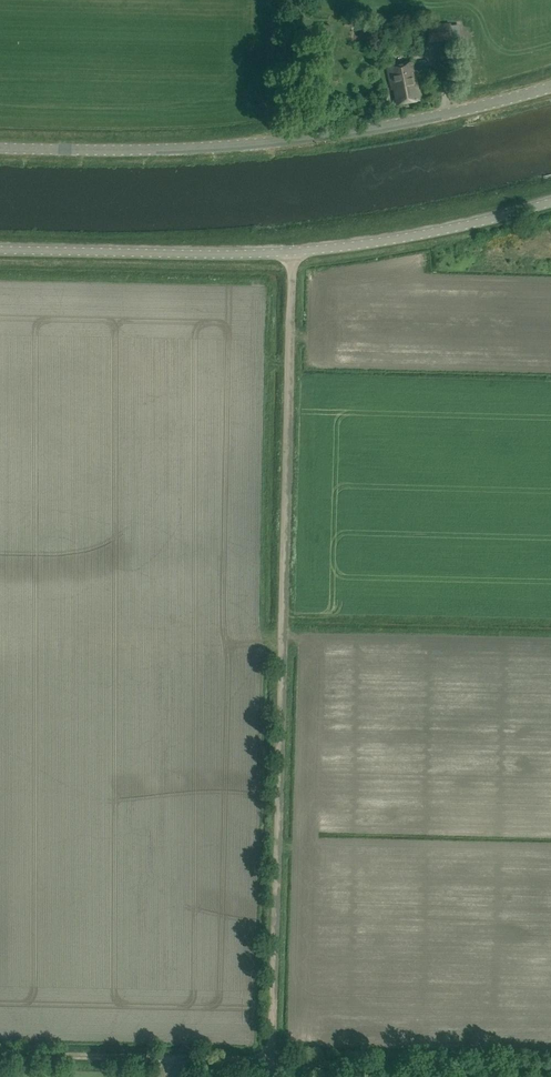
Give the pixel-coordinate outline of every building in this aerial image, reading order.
[(451,25),(451,23),(428,25),(429,43),(453,41),(453,38),(458,38),(457,25),(451,25)] [(331,25),(320,25),(320,35),(332,35),(331,25)] [(418,83),(413,62),(388,67),(392,88),(396,88),(397,93),(396,94),(398,105),(421,100),(419,90),(418,91),(416,83),(418,83)]
